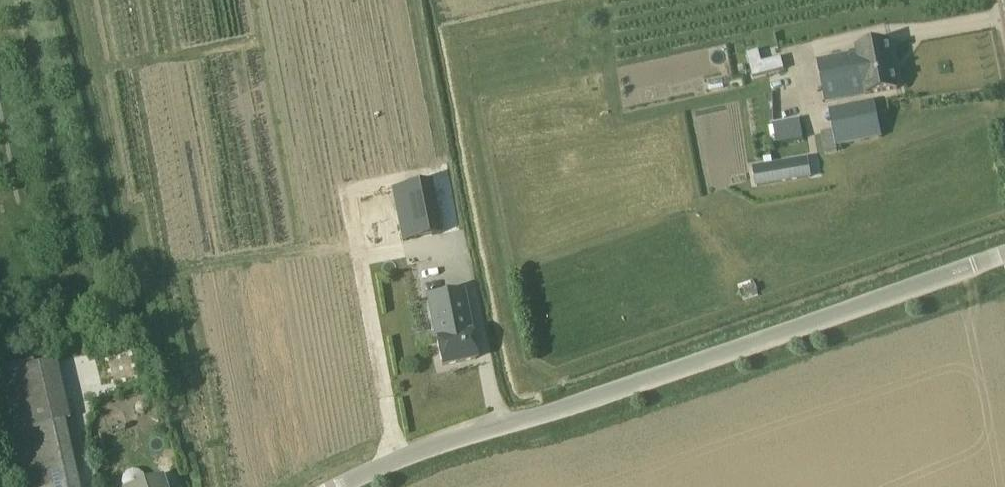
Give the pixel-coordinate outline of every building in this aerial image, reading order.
[(825,102),(866,95),(897,89),(888,41),(856,47),(857,51),(817,59),(825,102)] [(753,78),(765,75),(758,51),(746,54),(753,78)] [(837,152),(837,147),(882,138),(874,100),(828,109),(832,131),(820,133),(824,155),(837,152)] [(771,143),(799,141),(798,118),(769,120),(771,143)] [(755,168),(754,168),(757,186),(810,177),(809,170),(807,159),(755,168)] [(440,235),(430,183),(393,191),(403,242),(440,235)] [(462,291),(428,298),(437,340),(436,340),(441,366),(476,359),(471,333),(470,333),(462,291)] [(50,362),(0,373),(0,375),(25,486),(79,486),(50,362)] [(99,438),(89,441),(94,461),(105,458),(99,438)] [(162,479),(146,484),(143,476),(139,472),(132,471),(126,473),(122,478),(121,486),(164,486),(162,479)]
